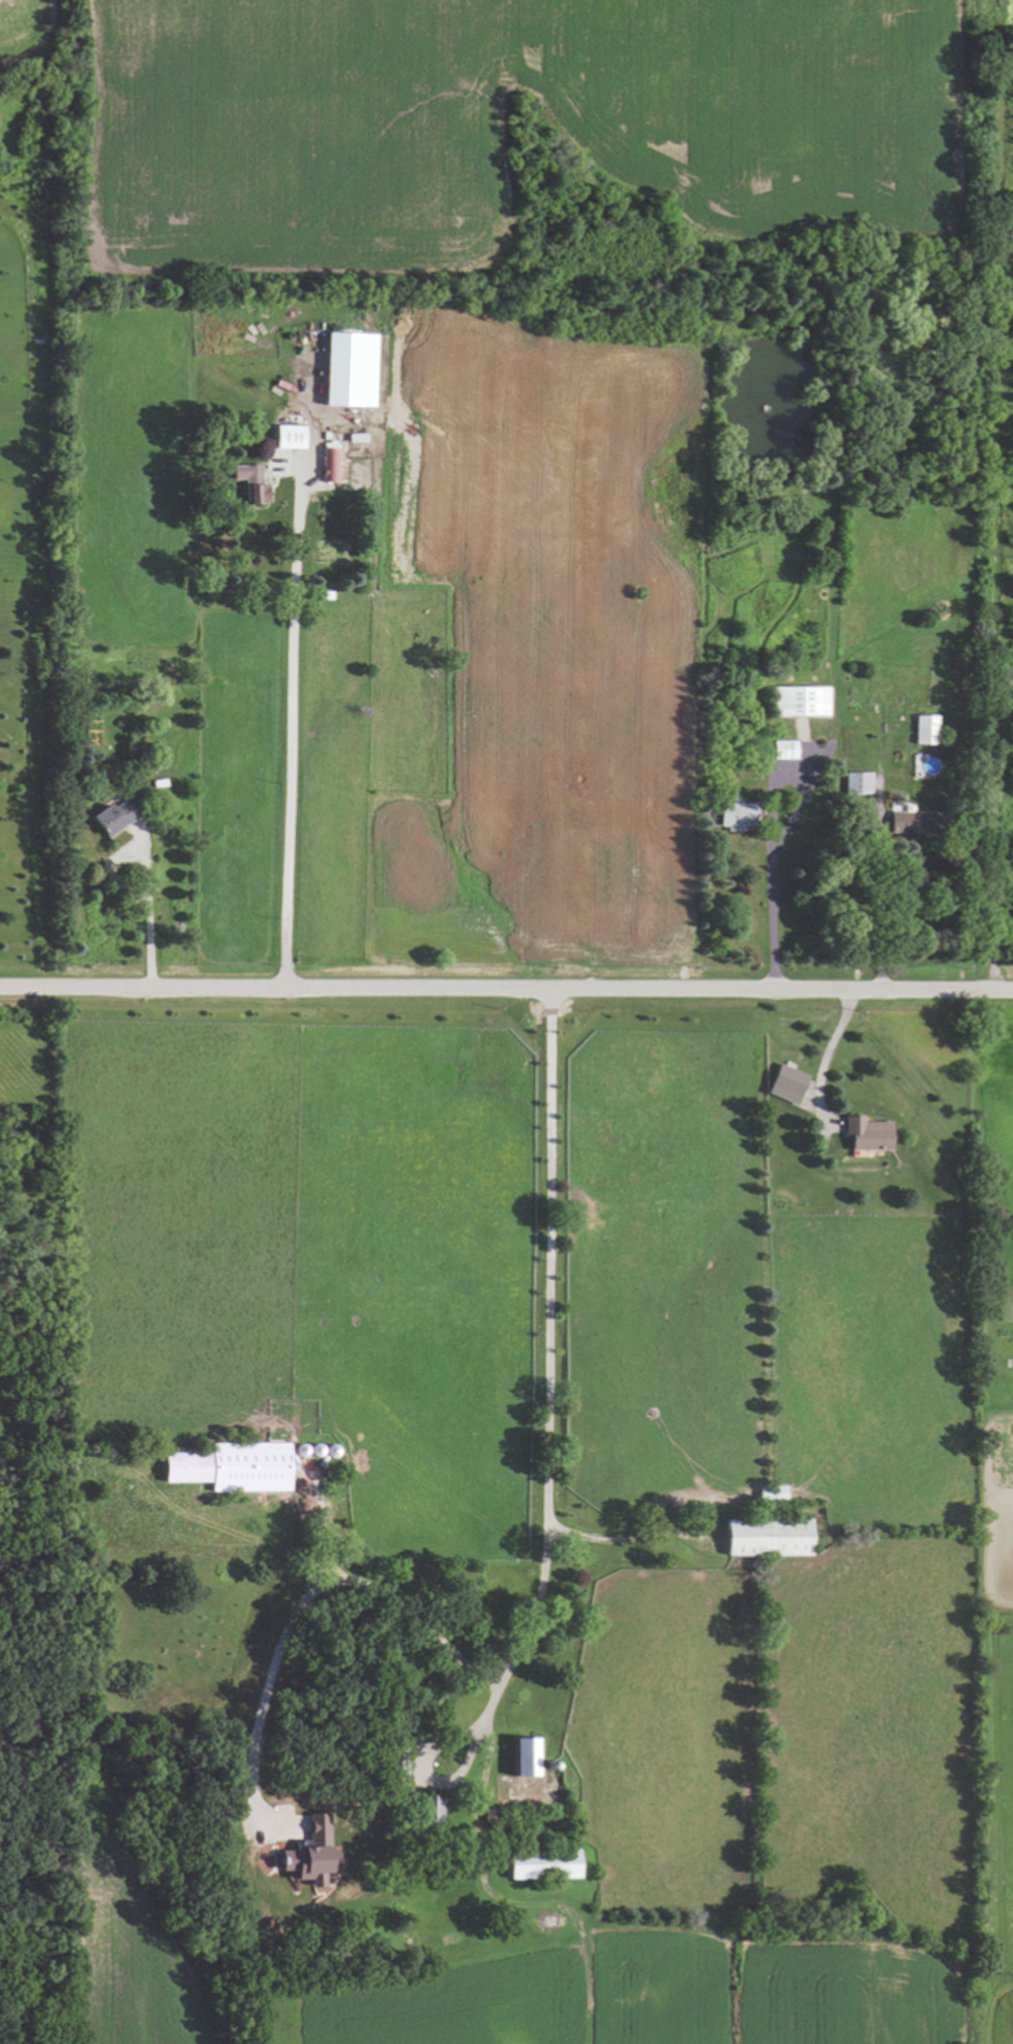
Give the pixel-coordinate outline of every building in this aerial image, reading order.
[(374,336),(324,334),(322,407),(372,409),(374,336)] [(273,450),(303,450),(303,426),(274,426),(273,450)] [(336,485),(337,443),(323,443),(322,484),(336,485)] [(259,465),(231,467),(231,480),(245,480),(246,505),(266,504),(265,485),(259,485),(259,465)] [(827,717),(828,687),(771,686),(771,715),(827,717)] [(935,715),(914,715),(913,744),(935,744),(935,715)] [(771,758),(795,759),(795,741),(772,740),(771,758)] [(843,793),(869,794),(869,772),(844,772),(843,793)] [(88,816),(105,839),(136,816),(123,798),(110,808),(106,803),(88,816)] [(743,830),(743,825),(753,825),(752,803),(718,803),(718,830),(743,830)] [(889,835),(932,834),(931,812),(889,813),(889,835)] [(768,1085),(798,1096),(806,1075),(776,1063),(768,1085)] [(889,1150),(889,1121),(861,1122),(861,1116),(842,1116),(843,1133),(848,1133),(848,1151),(889,1150)] [(161,1483),(207,1484),(207,1489),(287,1491),(288,1443),(266,1443),(266,1432),(249,1432),(249,1445),(208,1444),(208,1455),(161,1454),(161,1483)] [(725,1556),(810,1555),(810,1521),(725,1522),(725,1556)] [(511,1778),(535,1778),(536,1739),(512,1738),(511,1778)] [(427,1823),(440,1823),(441,1797),(428,1796),(427,1823)] [(324,1815),(304,1815),(304,1847),(275,1848),(275,1872),(290,1872),(290,1880),(312,1879),(312,1889),(320,1888),(320,1875),(325,1875),(324,1815)] [(507,1879),(578,1878),(578,1854),(506,1855),(507,1879)]
